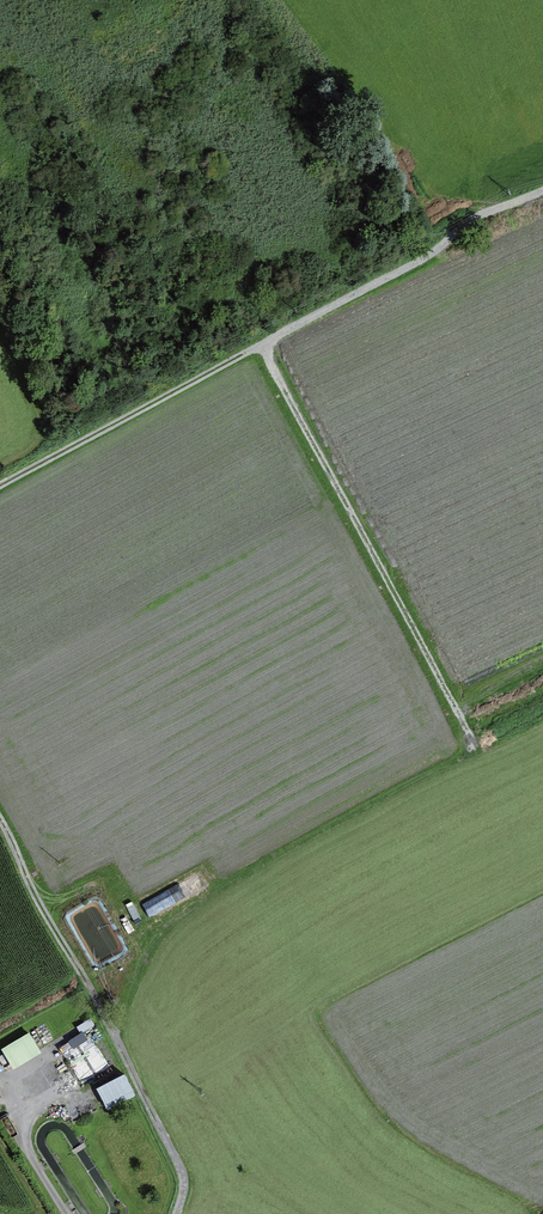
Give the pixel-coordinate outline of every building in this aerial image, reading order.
[(173,886),(180,900),(204,888),(197,873),(173,886)] [(152,914),(177,903),(171,889),(145,901),(152,914)] [(93,1018),(80,1027),(84,1034),(98,1026),(93,1018)] [(94,1035),(67,1053),(88,1087),(115,1070),(94,1035)] [(101,1088),(113,1109),(140,1094),(129,1073),(101,1088)]
